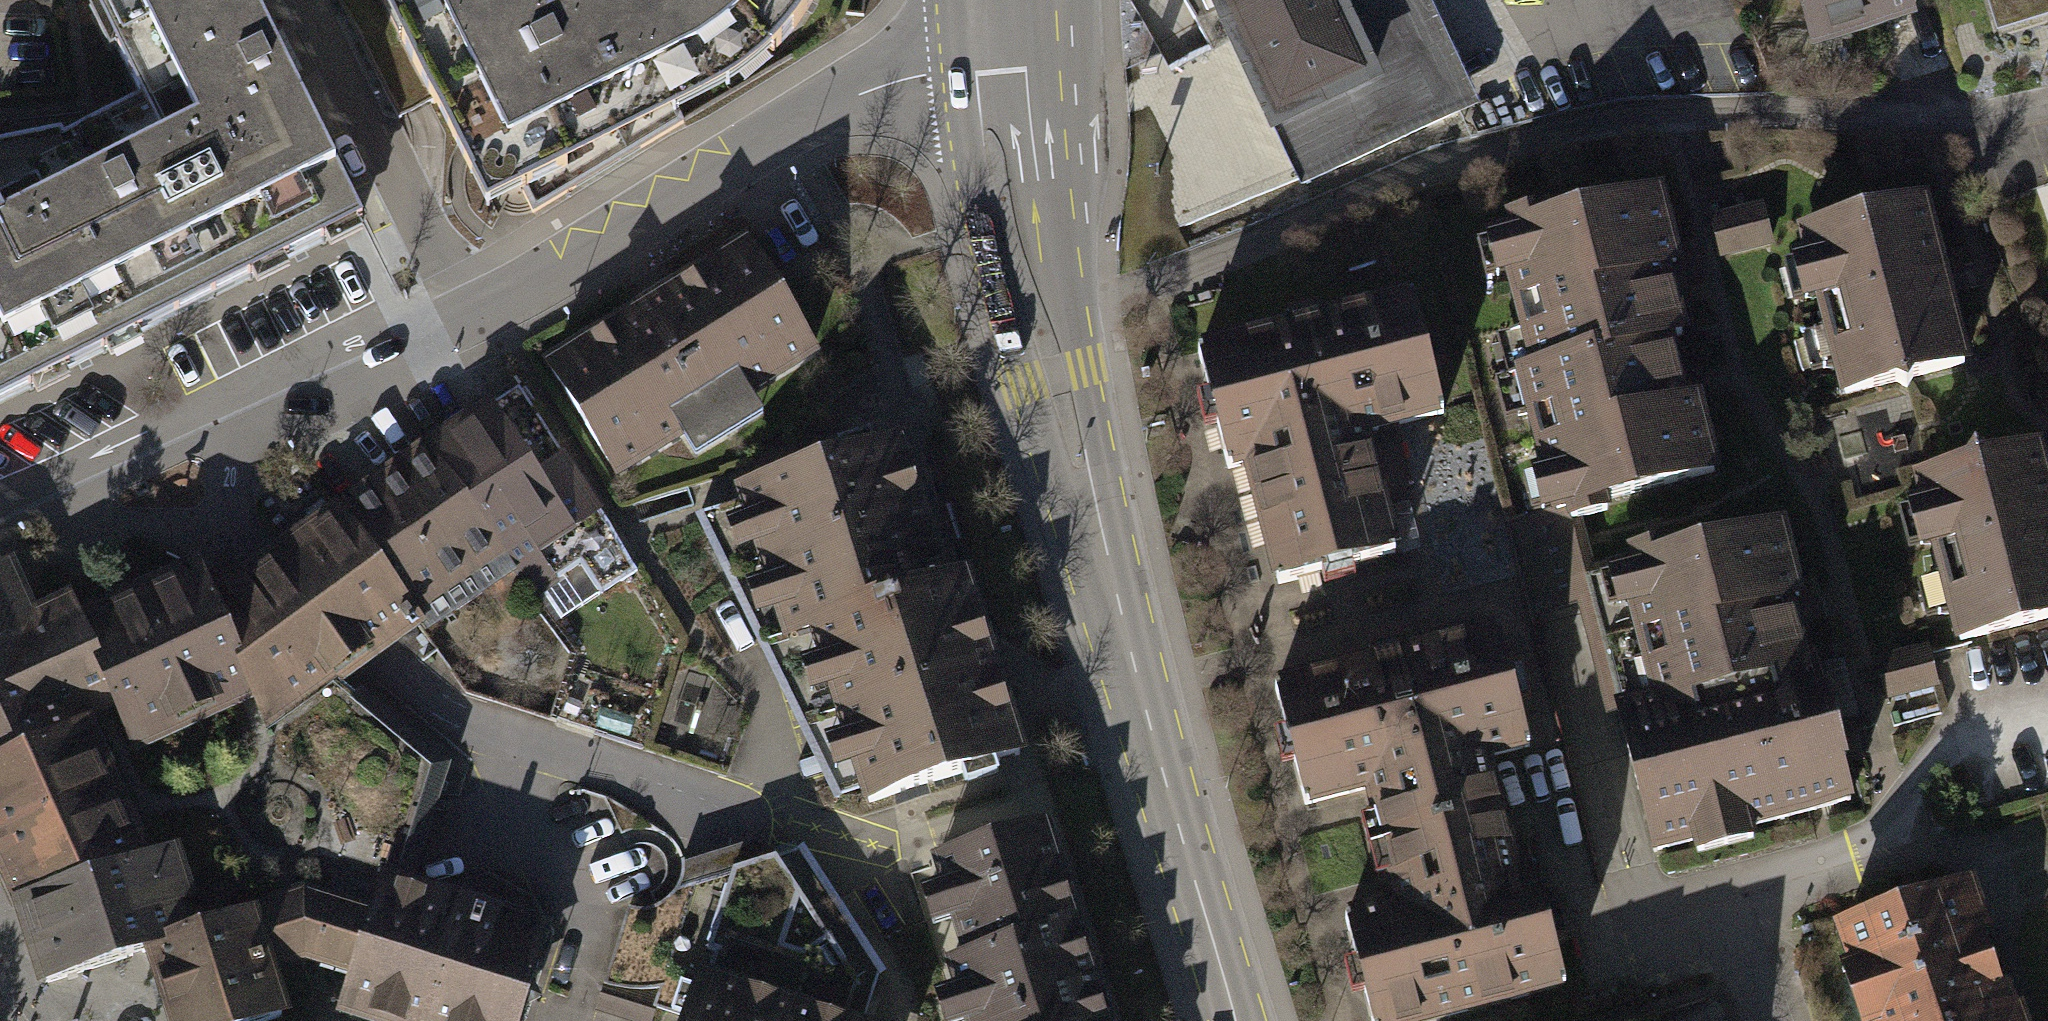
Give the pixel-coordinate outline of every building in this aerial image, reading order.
[(103,6),(94,11),(137,95),(61,136),(58,130),(0,141),(0,402),(357,218),(249,0),(100,0),(103,6)] [(548,19),(539,0),(385,0),(473,173),(506,156),(521,188),(712,94),(777,45),(811,0),(589,0),(548,19)] [(1454,111),(1403,0),(1218,0),(1301,187),(1454,111)] [(1454,111),(1474,101),(1427,0),(1403,0),(1454,111)] [(1819,39),(1907,11),(1903,0),(1806,0),(1819,39)] [(1998,29),(2047,14),(2047,0),(1989,0),(1998,29)] [(1658,190),(1499,232),(1534,367),(1519,371),(1555,512),(1576,507),(1717,471),(1699,400),(1687,403),(1683,387),(1669,334),(1682,330),(1669,281),(1664,260),(1676,257),(1658,190)] [(1925,202),(1804,233),(1846,395),(1967,363),(1925,202)] [(1735,254),(1776,248),(1770,206),(1729,212),(1735,254)] [(814,347),(750,243),(551,365),(615,469),(814,347)] [(1250,461),(1281,582),(1395,553),(1364,430),(1440,411),(1411,298),(1198,352),(1227,467),(1250,461)] [(492,405),(427,448),(531,597),(579,563),(599,594),(636,571),(563,454),(535,472),(492,405)] [(817,621),(943,582),(900,440),(873,448),(870,436),(838,446),(841,458),(745,487),(750,502),(697,517),(758,638),(817,621)] [(1920,476),(1962,638),(2047,616),(2047,475),(2040,445),(1920,476)] [(425,449),(340,509),(418,620),(425,629),(511,572),(425,449)] [(1509,523),(1532,618),(1592,602),(1586,576),(1592,575),(1576,507),(1555,512),(1509,523)] [(254,692),(269,728),(335,680),(418,620),(340,509),(212,601),(254,692)] [(1592,575),(1586,576),(1592,602),(1657,849),(1851,799),(1838,749),(1817,671),(1808,673),(1793,615),(1789,597),(1800,594),(1782,526),(1592,575)] [(0,570),(0,767),(86,728),(81,716),(113,703),(79,622),(71,604),(31,623),(5,567),(0,570)] [(113,703),(134,748),(254,692),(212,601),(198,571),(79,622),(113,703)] [(817,621),(871,799),(961,772),(965,785),(997,776),(992,761),(1020,753),(965,575),(943,582),(817,621)] [(1491,632),(1276,688),(1308,808),(1369,792),(1399,906),(1347,920),(1374,1020),(1448,1020),(1566,990),(1551,934),(1534,869),(1515,874),(1485,761),(1522,751),(1509,699),(1491,632)] [(380,881),(393,884),(395,827),(404,827),(404,791),(432,793),(438,769),(335,680),(269,728),(254,692),(134,748),(113,703),(81,716),(86,728),(146,863),(172,856),(187,902),(173,907),(183,938),(251,915),(303,898),(370,916),(380,881)] [(0,767),(0,860),(18,903),(146,863),(86,728),(0,767)] [(939,861),(969,959),(953,963),(971,1020),(1103,1020),(1045,829),(939,861)] [(878,975),(797,852),(689,887),(653,1010),(684,1020),(862,1020),(878,975)] [(146,863),(18,903),(43,982),(154,947),(183,938),(173,907),(187,902),(172,856),(146,863)] [(370,916),(358,951),(339,1014),(361,1020),(519,1020),(547,932),(393,884),(380,881),(370,916)] [(1828,932),(1856,1020),(2007,1020),(1965,889),(1828,932)] [(303,898),(251,915),(268,971),(307,958),(312,938),(358,951),(370,916),(303,898)] [(154,947),(176,1020),(269,1020),(282,1017),(268,971),(251,915),(183,938),(154,947)]
